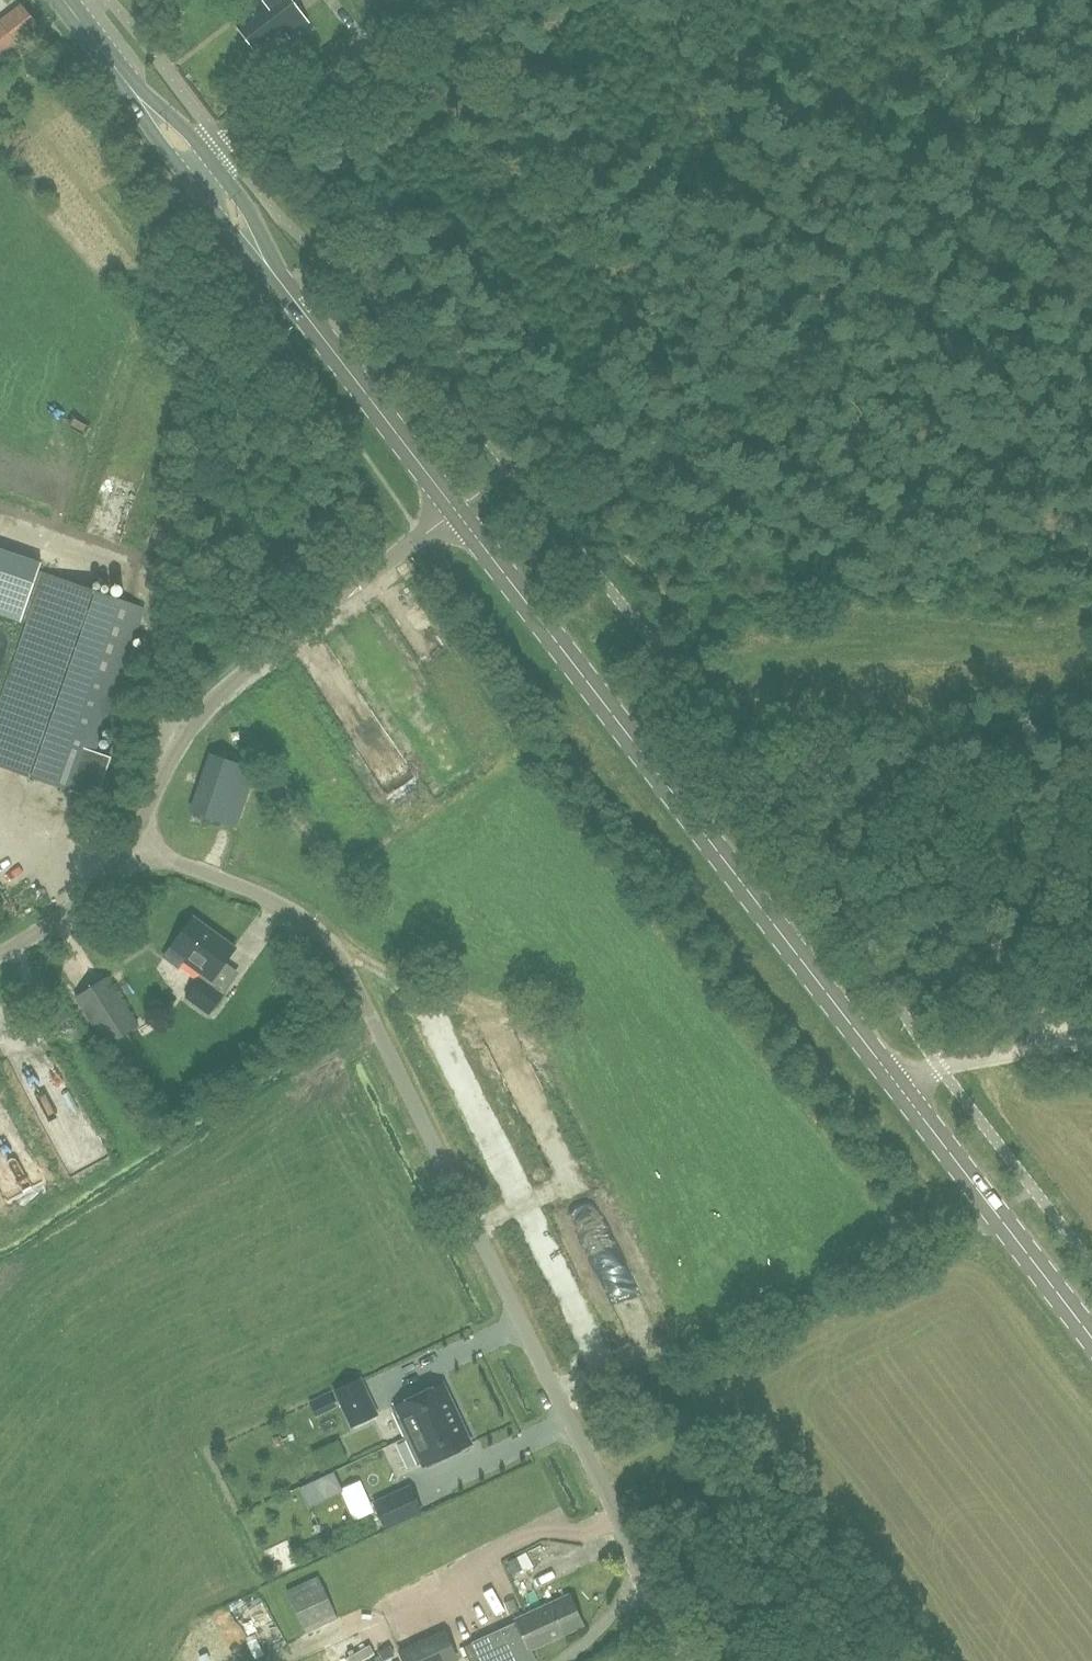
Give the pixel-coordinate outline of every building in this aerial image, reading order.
[(306,22),(289,0),(264,0),(266,3),(237,26),(256,51),(285,29),(290,35),(306,22)] [(25,38),(39,27),(23,6),(0,23),(0,55),(1,57),(25,38)] [(35,562),(0,556),(0,604),(27,608),(35,562)] [(142,609),(46,575),(0,708),(0,766),(97,800),(111,757),(93,751),(142,609)] [(234,820),(250,787),(213,769),(198,802),(234,820)] [(212,982),(236,949),(194,918),(172,947),(186,957),(184,961),(206,977),(203,980),(200,978),(186,998),(210,1015),(224,996),(208,984),(211,980),(212,982)] [(107,1046),(138,1026),(107,977),(75,997),(107,1046)] [(56,1130),(68,1161),(105,1147),(93,1115),(56,1130)] [(488,1434),(460,1376),(412,1398),(440,1457),(488,1434)] [(362,1378),(334,1391),(343,1410),(352,1430),(380,1417),(371,1397),(362,1378)] [(386,1526),(399,1520),(388,1497),(375,1503),(386,1526)] [(305,1634),(338,1619),(319,1577),(286,1591),(305,1634)] [(584,1625),(570,1595),(516,1620),(516,1622),(471,1642),(480,1660),(536,1660),(530,1649),(584,1625)] [(397,1649),(402,1660),(457,1660),(459,1660),(445,1627),(397,1649)]
